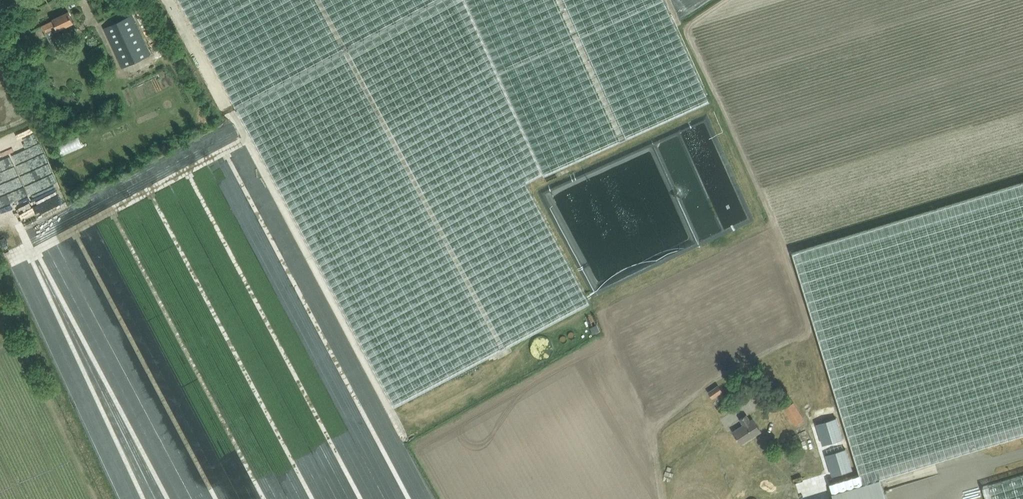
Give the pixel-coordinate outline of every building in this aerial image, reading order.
[(131,10),(126,0),(123,0),(118,2),(124,14),(131,10)] [(394,406),(590,301),(526,181),(544,173),(545,175),(710,100),(665,0),(179,0),(394,406)] [(42,25),(49,38),(54,49),(66,44),(59,29),(74,22),(68,11),(53,18),(54,20),(42,25)] [(104,28),(108,37),(122,67),(150,54),(136,24),(132,15),(104,28)] [(860,473),(863,482),(880,477),(1022,434),(1022,181),(793,251),(860,473)] [(598,334),(604,332),(601,326),(596,328),(598,334)] [(538,338),(538,352),(550,353),(551,339),(538,338)] [(707,392),(712,398),(722,390),(718,384),(707,392)] [(793,400),(783,408),(795,424),(805,416),(793,400)] [(747,414),(743,417),(740,419),(743,424),(733,431),(736,435),(741,443),(761,431),(753,418),(750,420),(747,414)] [(836,417),(816,423),(822,444),(843,438),(836,417)] [(846,448),(825,454),(832,475),(852,469),(846,448)] [(880,477),(863,482),(860,473),(829,483),(832,491),(834,498),(886,498),(880,477)] [(990,484),(982,486),(986,498),(1022,498),(1022,474),(990,484)]
